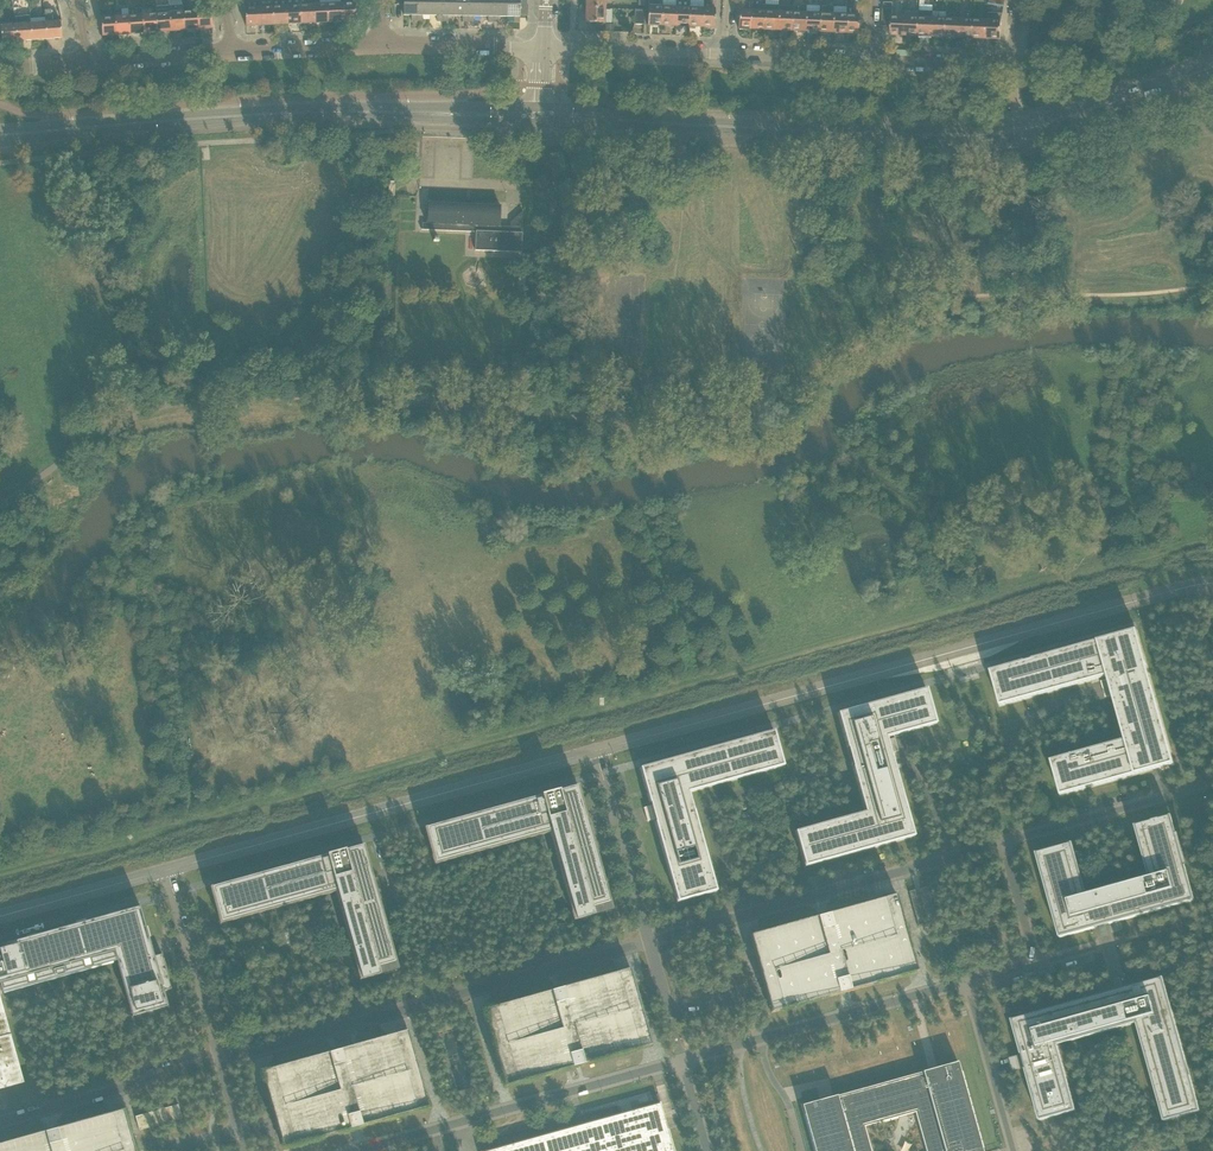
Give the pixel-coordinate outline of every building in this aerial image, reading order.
[(169,6),(171,31),(185,30),(183,13),(183,5),(181,0),(167,0),(169,6)] [(253,1),(244,2),(245,8),(246,26),(260,25),(259,0),(253,0),(253,1)] [(259,7),(260,25),(273,24),(273,11),(273,7),(272,0),(259,0),(259,7)] [(273,7),(273,24),(287,24),(286,0),(273,0),(273,7)] [(300,5),(300,0),(286,0),(287,24),(301,23),(300,5)] [(313,5),(314,23),(328,22),(327,4),(319,4),(319,0),(313,0),(313,5)] [(327,4),(328,22),(342,21),(341,3),(341,0),(327,0),(327,4)] [(416,21),(417,0),(403,0),(403,15),(411,15),(411,21),(416,21)] [(429,15),(430,0),(417,0),(416,21),(422,21),(422,15),(429,15)] [(442,21),(442,0),(430,0),(429,15),(437,16),(436,21),(442,21)] [(455,16),(455,0),(442,0),(442,21),(448,21),(448,16),(455,16)] [(455,16),(462,16),(462,21),(468,22),(468,0),(455,0),(455,16)] [(481,16),(481,0),(468,0),(468,22),(473,22),(473,16),(481,16)] [(493,22),(494,0),(481,0),(481,16),(488,16),(488,22),(493,22)] [(506,17),(507,0),(494,0),(493,22),(499,22),(499,16),(506,17)] [(506,17),(513,17),(513,22),(519,22),(520,0),(507,0),(506,17)] [(586,7),(605,8),(605,0),(586,0),(586,7)] [(647,25),(662,25),(663,7),(663,1),(654,0),(648,0),(648,7),(648,13),(647,25)] [(676,26),(689,26),(689,8),(690,0),(677,0),(676,8),(676,26)] [(689,26),(702,27),(703,0),(690,0),(689,26)] [(702,27),(714,27),(715,0),(703,0),(702,27)] [(738,28),(750,29),(751,11),(751,1),(739,1),(738,28)] [(890,34),(904,35),(905,17),(891,16),(893,2),(884,2),(882,8),(882,26),(891,26),(890,34)] [(355,3),(341,3),(342,21),(356,21),(355,3)] [(792,12),(791,30),(805,31),(806,13),(806,5),(799,4),(798,13),(792,12)] [(313,5),(300,5),(301,23),(314,23),(313,5)] [(751,11),(750,29),(764,29),(765,11),(765,5),(751,5),(751,11)] [(765,11),(764,29),(778,30),(778,12),(779,6),(765,5),(765,11)] [(805,31),(818,31),(819,5),(806,5),(806,13),(805,31)] [(818,31),(832,32),(833,14),(833,7),(833,6),(819,5),(818,31)] [(846,15),(846,33),(858,33),(859,6),(853,6),(847,5),(847,8),(846,15)] [(156,7),(156,15),(157,32),(171,31),(169,6),(156,7)] [(778,12),(778,30),(791,30),(792,12),(792,6),(779,6),(778,12)] [(605,8),(586,7),(586,22),(604,23),(605,8)] [(662,25),(676,26),(676,8),(663,7),(662,25)] [(833,14),(832,32),(846,33),(846,15),(847,8),(833,7),(833,14)] [(136,16),(129,17),(130,34),(144,33),(143,16),(142,8),(135,8),(136,16)] [(121,9),(115,10),(116,17),(115,17),(117,35),(130,34),(129,17),(121,17),(121,9)] [(45,17),(46,23),(47,39),(62,38),(61,22),(53,22),(52,10),(45,10),(45,17)] [(634,24),(644,24),(644,10),(635,10),(634,24)] [(211,11),(197,12),(198,29),(212,28),(211,11)] [(905,17),(904,35),(918,36),(919,18),(919,11),(905,11),(905,17)] [(919,18),(918,36),(931,36),(932,19),(932,18),(932,12),(919,11),(919,18)] [(197,12),(183,13),(185,30),(198,29),(197,12)] [(987,20),(986,38),(1000,39),(1001,21),(1002,13),(987,13),(987,20)] [(156,15),(143,16),(144,33),(157,32),(156,15)] [(30,16),(16,17),(16,25),(17,41),(32,40),(31,24),(31,18),(30,16)] [(45,17),(31,18),(31,24),(32,40),(47,39),(46,23),(45,17)] [(117,35),(115,17),(101,18),(103,36),(117,35)] [(931,36),(945,37),(946,19),(932,18),(931,36)] [(945,37),(959,37),(959,19),(946,19),(945,37)] [(959,37),(972,38),(973,20),(959,19),(959,37)] [(972,38),(986,38),(987,20),(973,20),(972,38)] [(16,25),(0,26),(0,32),(1,32),(2,42),(17,41),(16,25)] [(428,205),(427,230),(440,230),(446,231),(476,232),(475,250),(509,252),(521,252),(523,211),(511,222),(510,226),(499,226),(500,206),(465,205),(428,203),(428,205)] [(1094,786),(1147,771),(1174,764),(1153,688),(1152,688),(1146,665),(1136,630),(1032,659),(1024,661),(990,670),(1000,706),(1106,676),(1107,675),(1108,679),(1101,681),(1101,682),(1106,680),(1107,685),(1106,685),(1105,686),(1105,687),(1105,688),(1106,689),(1106,690),(1108,691),(1109,691),(1109,692),(1108,692),(1108,693),(1109,694),(1110,694),(1110,695),(1105,696),(1105,697),(1113,695),(1113,698),(1113,699),(1124,737),(1125,739),(1050,760),(1060,795),(1086,788),(1094,785),(1094,786)] [(894,761),(893,760),(892,756),(891,753),(898,751),(898,750),(893,751),(892,749),(893,748),(894,747),(894,746),(894,745),(894,744),(893,743),(892,742),(891,743),(890,740),(895,738),(895,737),(887,739),(886,737),(888,736),(888,737),(936,723),(934,713),(933,713),(932,710),(933,710),(927,688),(838,713),(853,766),(853,767),(865,811),(795,831),(798,841),(799,844),(805,866),(914,836),(914,834),(908,815),(909,815),(897,773),(895,769),(896,769),(895,764),(894,764),(895,763),(895,762),(894,762),(893,761),(894,761)] [(699,828),(698,824),(695,811),(694,811),(689,792),(690,791),(690,792),(784,766),(781,756),(780,753),(774,730),(640,768),(646,790),(647,790),(648,793),(647,793),(650,803),(650,802),(651,805),(644,807),(644,808),(649,807),(650,810),(649,810),(648,811),(648,812),(648,813),(648,814),(649,815),(650,816),(651,816),(652,818),(647,820),(647,821),(655,819),(655,821),(655,822),(677,902),(704,894),(707,893),(707,894),(717,891),(712,872),(711,872),(706,853),(699,828)] [(552,835),(552,836),(552,837),(553,837),(576,920),(595,915),(592,907),(609,903),(598,862),(589,829),(588,826),(588,825),(589,825),(589,824),(589,823),(589,822),(589,821),(588,821),(587,821),(586,821),(576,785),(426,827),(436,862),(551,830),(552,835)] [(1134,825),(1145,865),(1148,876),(1143,877),(1142,877),(1141,878),(1135,879),(1135,878),(1086,892),(1072,842),(1036,852),(1040,867),(1059,937),(1060,937),(1061,937),(1095,928),(1095,926),(1100,925),(1099,924),(1100,924),(1101,924),(1102,924),(1103,923),(1104,922),(1104,923),(1109,922),(1109,924),(1194,900),(1194,899),(1175,829),(1174,830),(1170,815),(1134,825)] [(362,845),(212,886),(222,921),(337,889),(338,894),(338,895),(338,896),(339,896),(362,979),(380,974),(378,967),(395,962),(374,885),(375,884),(375,883),(375,882),(375,881),(374,881),(373,880),(372,880),(362,845)] [(937,921),(928,887),(918,889),(908,892),(918,927),(937,921)] [(765,993),(771,1012),(845,992),(917,972),(911,948),(896,895),(823,915),(749,935),(765,993)] [(150,942),(140,906),(119,912),(119,910),(109,913),(109,915),(0,945),(0,984),(2,993),(117,961),(117,960),(133,1016),(168,1006),(164,991),(171,988),(162,954),(150,957),(146,944),(150,943),(150,942)] [(553,990),(492,1007),(484,1009),(505,1086),(570,1068),(651,1046),(635,987),(630,969),(615,973),(553,990)] [(1113,991),(1101,994),(1012,1019),(1040,1120),(1075,1110),(1056,1043),(1062,1041),(1063,1041),(1064,1041),(1070,1039),(1071,1041),(1136,1023),(1150,1071),(1152,1071),(1156,1085),(1154,1086),(1163,1121),(1200,1111),(1163,977),(1127,987),(1127,988),(1122,989),(1122,990),(1121,990),(1120,990),(1119,990),(1119,991),(1118,992),(1118,991),(1113,992),(1113,991)] [(22,1081),(0,1002),(0,1087),(22,1081)] [(259,1009),(261,1016),(268,1013),(266,1007),(259,1009)] [(276,1124),(279,1135),(283,1148),(429,1107),(408,1030),(335,1051),(262,1071),(276,1124)] [(1008,1057),(1011,1070),(1022,1068),(1019,1054),(1008,1057)] [(833,1097),(820,1100),(802,1105),(815,1150),(872,1150),(865,1126),(916,1112),(927,1150),(982,1150),(958,1062),(940,1067),(937,1068),(929,1070),(926,1070),(923,1071),(923,1072),(837,1096),(837,1095),(834,1096),(833,1097)] [(660,1103),(487,1150),(673,1150),(660,1103)] [(178,1104),(135,1116),(139,1130),(182,1118),(178,1104)] [(0,1145),(0,1150),(136,1150),(135,1148),(133,1140),(130,1132),(124,1110),(113,1113),(57,1129),(47,1131),(0,1145)]
